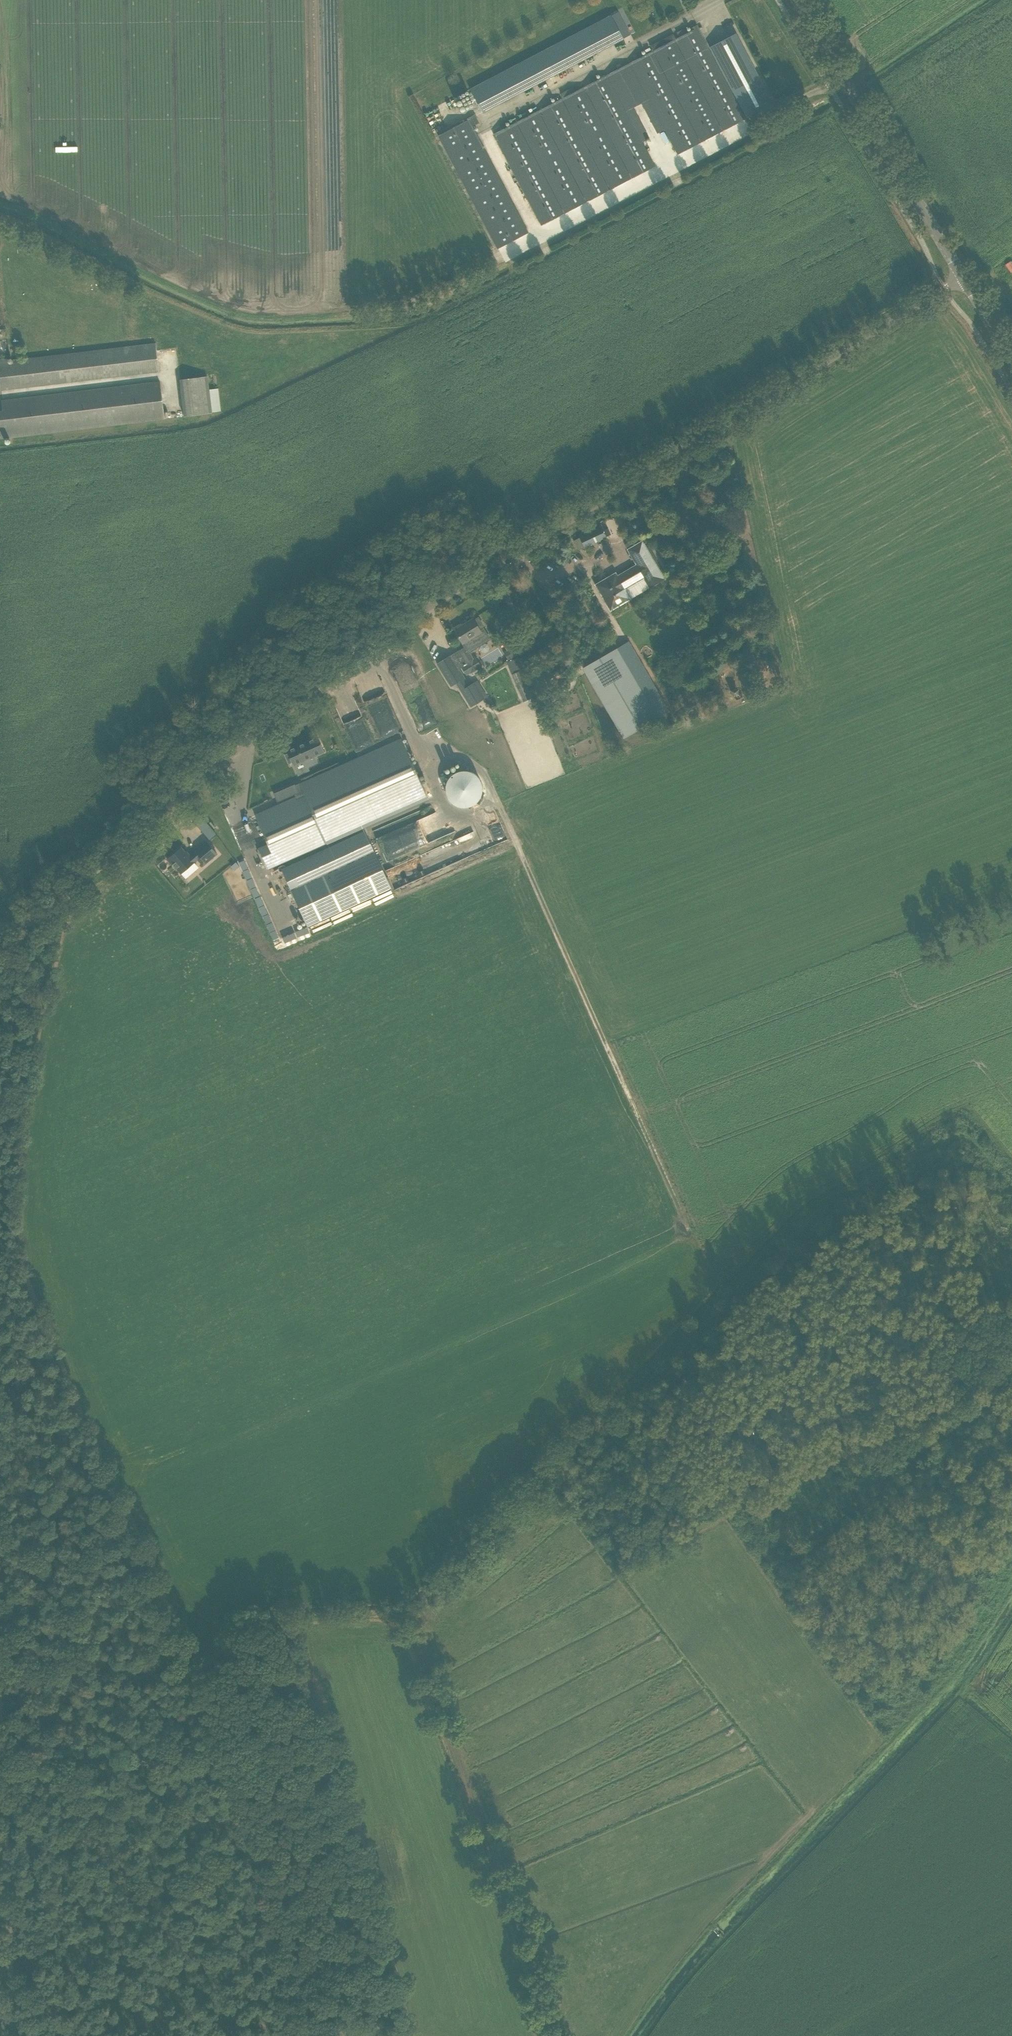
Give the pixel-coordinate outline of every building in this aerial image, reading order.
[(611,15),(470,89),(483,112),(623,39),(630,35),(618,12),(611,15)] [(694,29),(675,39),(723,130),(745,119),(696,25),(693,27),(694,29)] [(773,105),(735,33),(709,47),(747,118),(773,105)] [(701,142),(723,130),(675,39),(669,42),(668,40),(657,45),(658,48),(653,50),(701,142)] [(625,111),(648,100),(649,99),(678,154),(699,143),(652,51),(607,74),(494,134),(542,226),(586,202),(587,202),(654,166),(625,111)] [(569,88),(560,93),(562,97),(571,93),(569,88)] [(528,233),(472,127),(480,123),(476,116),(439,135),(498,248),(528,233)] [(0,389),(140,374),(159,371),(156,342),(14,357),(14,363),(8,364),(7,358),(0,359),(0,386),(0,389)] [(207,376),(180,379),(184,416),(211,413),(211,412),(209,397),(207,376)] [(0,411),(0,438),(164,419),(160,382),(1,401),(3,411),(0,411)] [(219,396),(209,397),(211,412),(221,411),(219,396)] [(600,524),(578,534),(584,547),(606,536),(600,524)] [(665,579),(642,540),(627,549),(636,564),(612,579),(610,575),(595,584),(607,604),(611,602),(615,608),(630,599),(624,590),(642,579),(644,578),(650,588),(665,579)] [(458,650),(458,651),(466,663),(461,666),(461,667),(466,675),(470,673),(479,668),(479,667),(481,666),(476,657),(473,659),(468,651),(489,638),(482,627),(484,626),(478,617),(474,620),(473,619),(462,625),(461,624),(454,628),(465,646),(458,650)] [(628,640),(617,647),(658,718),(669,711),(628,640)] [(509,660),(517,655),(512,647),(504,653),(509,660)] [(466,663),(458,651),(451,655),(437,664),(451,687),(456,684),(470,707),(484,698),(474,682),(469,685),(459,668),(461,667),(461,666),(466,663)] [(507,662),(512,674),(520,670),(523,669),(518,657),(507,662)] [(520,670),(512,674),(523,701),(535,696),(523,669),(520,670)] [(315,738),(287,750),(288,753),(285,754),(289,763),(292,762),(294,766),(301,762),(304,768),(317,763),(314,757),(322,753),(315,738)] [(428,798),(402,740),(300,784),(305,794),(255,815),(268,844),(258,848),(268,869),(428,798)] [(463,808),(468,807),(473,806),(477,803),(480,799),(483,794),(483,789),(483,785),(482,780),(480,778),(478,775),(476,773),(473,771),(468,769),(463,769),(458,770),(454,771),(451,774),(448,777),(446,782),(445,786),(445,790),(446,794),(448,799),(451,803),(455,805),(459,807),(463,808)] [(295,794),(299,793),(296,786),(295,784),(273,793),(277,802),(295,794)] [(202,831),(209,839),(216,834),(209,826),(202,831)] [(307,926),(391,887),(367,835),(283,873),(307,926)] [(217,853),(213,849),(207,842),(196,851),(196,852),(191,856),(190,855),(188,855),(181,847),(167,859),(172,865),(173,864),(181,873),(200,857),(206,863),(217,853)]
